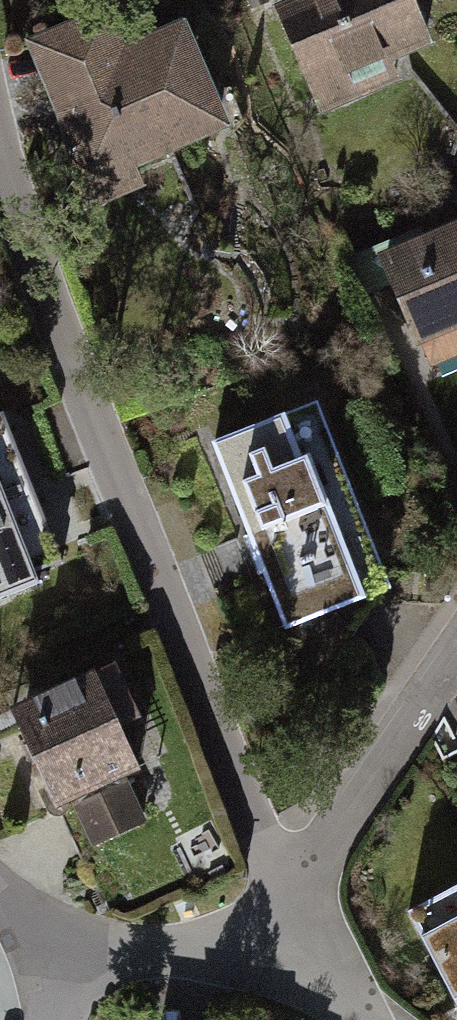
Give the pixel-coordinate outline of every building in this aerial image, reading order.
[(396,0),(274,0),(311,97),(418,56),(396,0)] [(211,129),(174,33),(68,73),(104,170),(211,129)] [(382,263),(419,359),(456,345),(456,235),(382,263)] [(383,595),(310,412),(214,450),(255,554),(287,633),(383,595)] [(48,594),(0,462),(0,611),(48,594)] [(109,706),(15,751),(48,821),(143,777),(109,706)] [(431,898),(456,949),(456,885),(431,898)]
